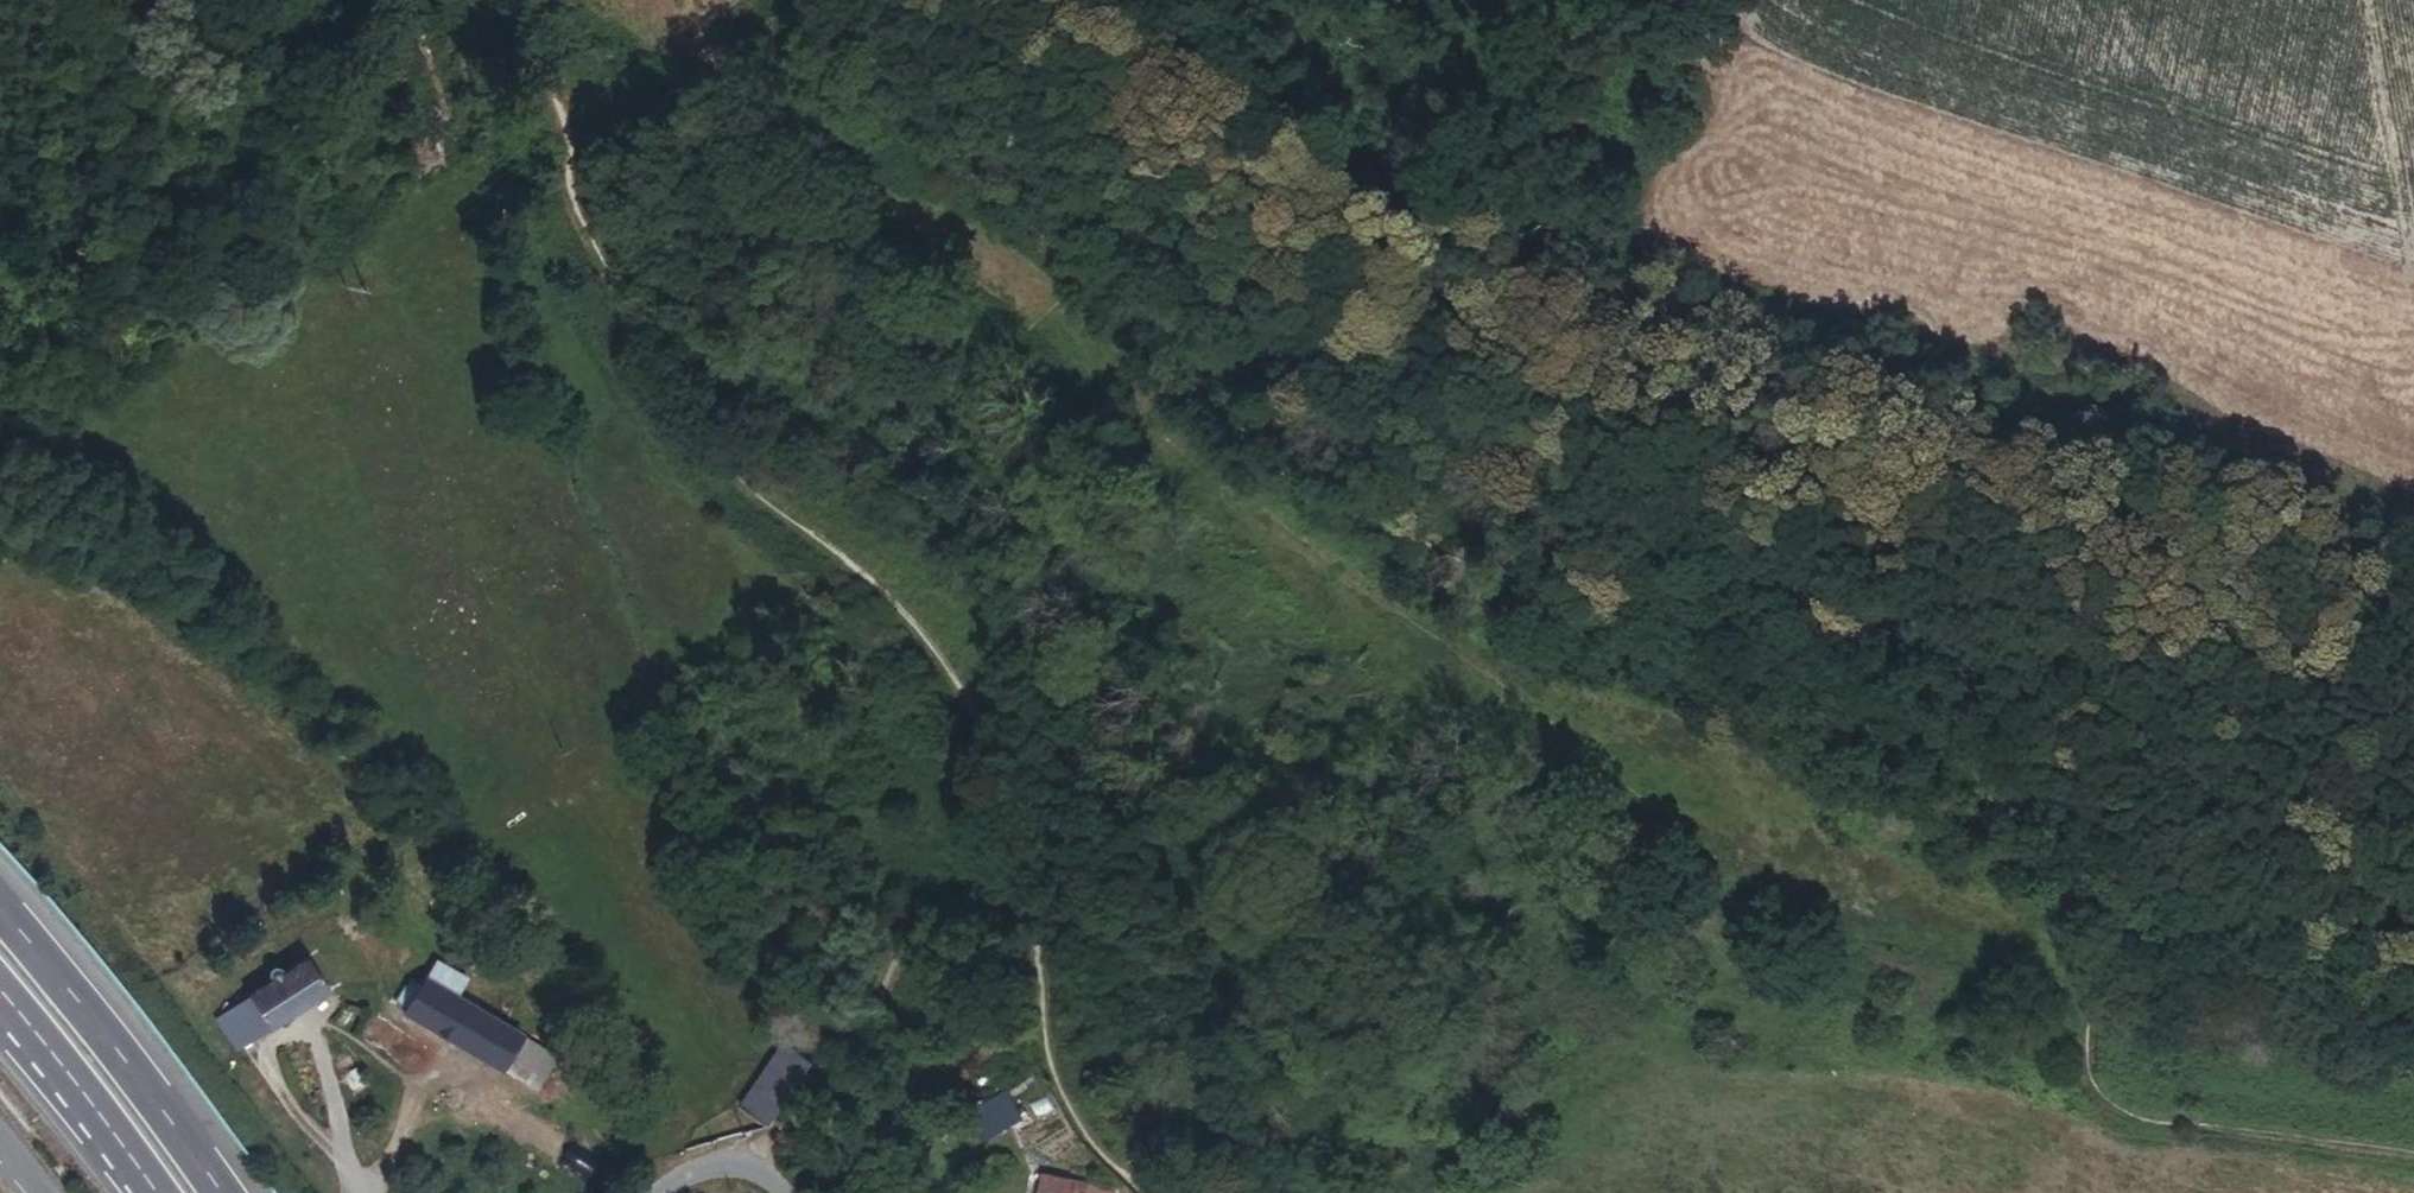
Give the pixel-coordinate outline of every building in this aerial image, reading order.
[(433,962),(421,984),(450,1000),(462,978),(433,962)] [(330,996),(309,966),(292,976),(283,967),(271,972),(262,981),(266,995),(249,1008),(218,1029),(238,1058),(269,1036),(270,1038),(330,996)] [(399,1013),(505,1070),(522,1038),(450,1000),(421,984),(396,989),(389,1001),(402,1008),(399,1013)] [(505,1070),(533,1085),(550,1053),(522,1038),(505,1070)] [(755,1123),(760,1121),(801,1058),(775,1039),(733,1105),(755,1123)] [(1014,1119),(990,1132),(1002,1156),(1026,1143),(1014,1119)] [(1062,1182),(1036,1178),(1034,1192),(1060,1192),(1062,1182)] [(1096,1189),(1062,1182),(1060,1192),(1099,1192),(1096,1189)]
